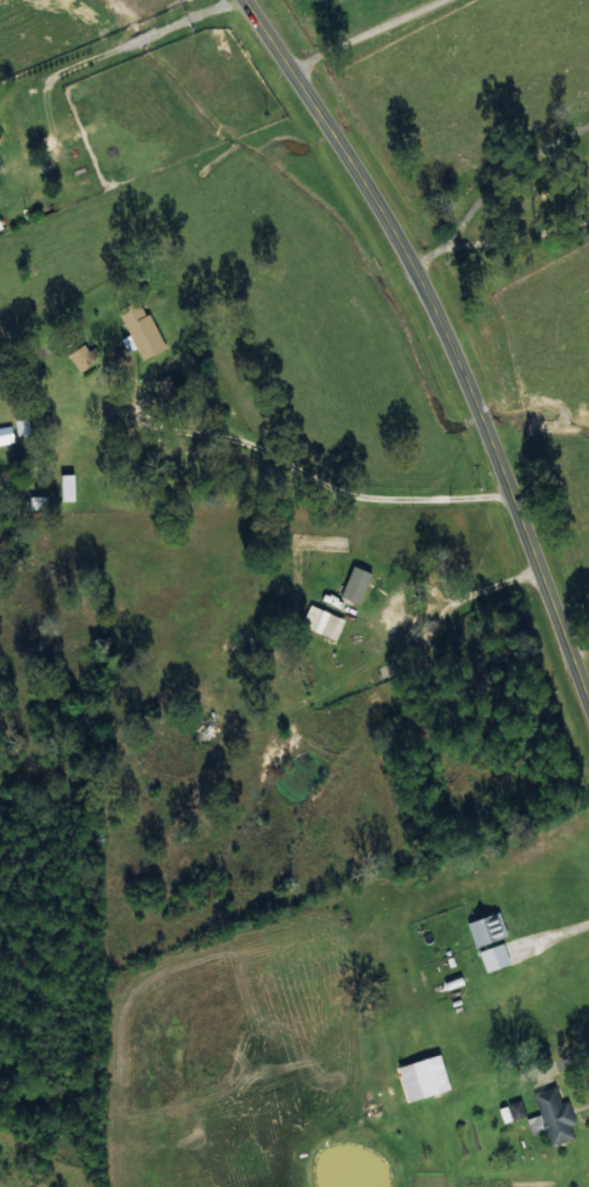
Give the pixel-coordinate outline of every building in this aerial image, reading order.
[(164,348),(141,298),(119,309),(142,359),(164,348)] [(68,354),(79,370),(98,358),(87,341),(68,354)] [(17,435),(29,433),(28,418),(15,420),(17,435)] [(360,604),(372,573),(353,565),(340,596),(360,604)] [(475,947),(507,936),(499,911),(467,922),(475,947)] [(510,963),(503,943),(479,951),(486,972),(510,963)] [(450,1089),(439,1053),(397,1066),(408,1101),(450,1089)] [(576,1123),(568,1100),(561,1103),(555,1086),(533,1093),(540,1115),(527,1119),(531,1133),(546,1128),(551,1145),(573,1138),(569,1125),(576,1123)] [(525,1117),(522,1101),(499,1106),(502,1122),(525,1117)]
